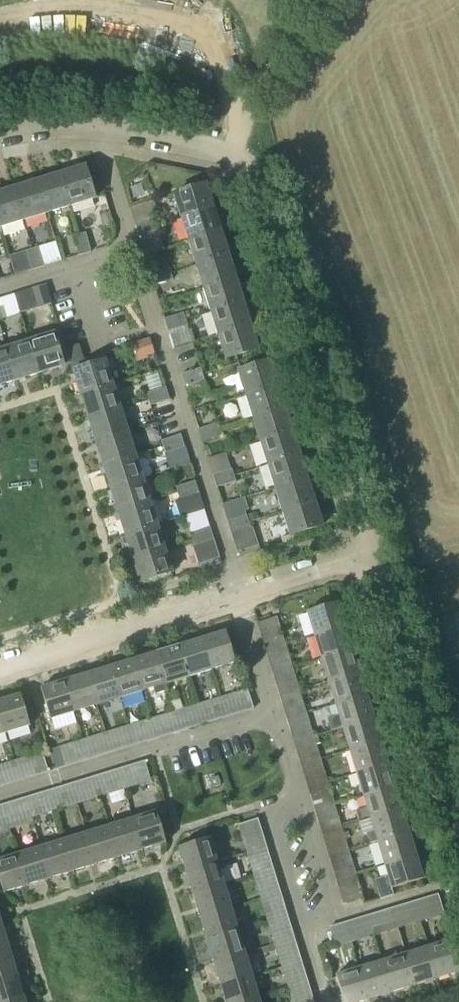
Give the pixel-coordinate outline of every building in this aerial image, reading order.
[(54,174),(64,208),(94,199),(84,165),(54,174)] [(35,180),(45,214),(64,208),(54,174),(35,180)] [(45,214),(35,180),(14,187),(24,220),(45,214)] [(174,195),(181,219),(214,209),(206,185),(174,195)] [(14,187),(0,191),(0,224),(1,227),(24,220),(14,187)] [(214,209),(181,219),(188,242),(221,232),(214,209)] [(144,222),(148,234),(158,231),(154,219),(144,222)] [(144,222),(135,225),(139,237),(148,234),(144,222)] [(188,242),(196,266),(228,255),(221,232),(188,242)] [(75,247),(89,243),(86,234),(73,238),(75,247)] [(78,256),(91,252),(89,243),(75,247),(78,256)] [(29,261),(41,257),(38,248),(26,252),(29,261)] [(196,266),(197,269),(203,289),(236,279),(228,255),(196,266)] [(31,270),(43,266),(41,257),(29,261),(31,270)] [(164,281),(172,279),(168,266),(159,269),(164,281)] [(154,285),(164,281),(159,269),(150,272),(154,285)] [(203,289),(210,312),(243,302),(236,279),(203,289)] [(14,295),(20,314),(44,306),(38,288),(31,290),(14,295)] [(218,336),(250,325),(243,302),(210,312),(218,336)] [(173,316),(177,328),(186,325),(183,313),(173,316)] [(164,318),(168,330),(177,328),(173,316),(164,318)] [(258,349),(250,325),(218,336),(225,360),(258,349)] [(29,341),(39,374),(63,367),(53,334),(29,341)] [(135,359),(154,353),(150,339),(131,345),(135,359)] [(39,374),(29,341),(6,349),(16,382),(39,374)] [(65,349),(70,364),(83,360),(78,345),(65,349)] [(16,382),(6,349),(0,350),(0,387),(16,382)] [(113,360),(123,357),(121,349),(111,352),(113,360)] [(80,395),(112,385),(104,361),(72,371),(80,395)] [(245,395),(278,384),(271,362),(238,372),(245,395)] [(191,370),(195,384),(204,381),(200,368),(191,370)] [(191,370),(181,373),(185,386),(195,384),(191,370)] [(278,384),(245,395),(253,417),(285,407),(278,384)] [(80,395),(87,419),(119,409),(112,385),(80,395)] [(169,400),(165,388),(156,391),(160,403),(169,400)] [(160,403),(156,391),(147,394),(151,406),(160,403)] [(285,407),(253,417),(260,441),(292,430),(285,407)] [(87,419),(95,442),(127,432),(119,409),(87,419)] [(217,423),(208,426),(212,438),(221,435),(217,423)] [(208,426),(199,429),(202,441),(212,438),(208,426)] [(292,430),(260,441),(268,465),(300,454),(292,430)] [(95,442),(102,465),(134,455),(127,432),(95,442)] [(180,435),(170,438),(174,451),(184,448),(180,435)] [(174,451),(170,438),(161,441),(165,453),(174,451)] [(300,454),(268,465),(275,487),(307,477),(300,454)] [(102,465),(109,489),(141,479),(134,455),(102,465)] [(232,470),(223,473),(227,486),(236,483),(232,470)] [(223,473),(213,476),(217,489),(227,486),(223,473)] [(307,477),(275,487),(282,511),(315,500),(307,477)] [(149,502),(141,479),(109,489),(117,512),(149,502)] [(181,518),(204,511),(194,482),(185,485),(189,497),(180,500),(175,501),(181,518)] [(176,488),(180,500),(189,497),(185,485),(176,488)] [(322,525),(315,500),(282,511),(290,535),(322,525)] [(117,512),(124,535),(156,525),(149,502),(117,512)] [(255,513),(245,516),(247,522),(257,519),(255,513)] [(236,519),(240,532),(249,529),(247,522),(245,516),(236,519)] [(232,535),(240,532),(236,519),(228,522),(232,535)] [(124,535),(131,559),(163,548),(156,525),(124,535)] [(194,546),(202,570),(221,565),(209,528),(200,531),(204,543),(194,546)] [(232,535),(239,559),(257,554),(249,529),(240,532),(232,535)] [(204,543),(200,531),(190,534),(194,546),(204,543)] [(171,572),(163,548),(131,559),(139,582),(171,572)] [(313,636),(346,626),(339,602),(306,611),(313,636)] [(276,617),(256,623),(345,904),(363,897),(276,617)] [(313,636),(321,659),(353,649),(346,626),(313,636)] [(223,630),(200,638),(210,670),(233,663),(223,630)] [(210,670),(200,638),(177,645),(187,677),(210,670)] [(187,677),(177,645),(154,652),(164,684),(165,684),(187,677)] [(321,659),(328,682),(360,672),(353,649),(321,659)] [(164,684),(154,652),(131,659),(141,691),(153,688),(155,695),(168,691),(165,684),(164,684)] [(141,691),(131,659),(109,666),(118,698),(141,691)] [(86,673),(96,705),(118,698),(109,666),(86,673)] [(367,694),(371,693),(368,681),(364,682),(360,672),(328,682),(335,704),(367,694)] [(63,680),(73,713),(96,705),(86,673),(63,680)] [(49,720),(73,713),(63,680),(39,688),(49,720)] [(246,689),(58,748),(64,767),(252,709),(246,689)] [(0,700),(0,716),(5,733),(29,726),(19,694),(0,700)] [(331,731),(342,727),(374,717),(367,694),(335,704),(338,716),(327,719),(331,731)] [(342,727),(349,751),(382,741),(374,717),(342,727)] [(349,751),(356,773),(389,763),(382,741),(349,751)] [(47,748),(54,770),(81,762),(80,759),(59,748),(58,748),(57,745),(47,748)] [(0,766),(0,787),(48,772),(41,753),(0,766)] [(0,806),(0,827),(150,781),(144,761),(0,806)] [(356,773),(364,796),(396,787),(389,763),(356,773)] [(217,773),(205,777),(209,790),(221,786),(217,773)] [(359,822),(371,819),(403,808),(396,787),(364,796),(367,808),(356,812),(359,822)] [(367,834),(370,844),(410,832),(403,808),(371,819),(375,832),(367,834)] [(131,819),(141,851),(165,844),(155,812),(131,819)] [(141,851),(131,819),(109,826),(118,858),(141,851)] [(238,826),(293,1001),(313,1001),(257,820),(238,826)] [(86,833),(95,865),(118,858),(109,826),(86,833)] [(378,842),(385,865),(417,855),(410,832),(378,842)] [(95,865),(86,833),(63,840),(73,872),(95,865)] [(177,849),(185,873),(217,863),(210,839),(177,849)] [(73,872),(63,840),(40,847),(50,879),(73,872)] [(17,854),(27,886),(50,879),(40,847),(17,854)] [(27,886),(17,854),(0,860),(0,881),(4,893),(27,886)] [(385,865),(389,877),(375,881),(382,900),(395,896),(393,889),(424,878),(417,855),(385,865)] [(192,895),(224,886),(217,863),(185,873),(192,895)] [(199,918),(231,908),(224,886),(192,895),(199,918)] [(443,893),(329,927),(335,947),(449,912),(443,893)] [(231,908),(199,918),(206,941),(238,931),(231,908)] [(2,928),(0,929),(0,954),(9,951),(2,928)] [(213,964),(245,954),(238,931),(206,941),(213,964)] [(439,979),(458,973),(458,961),(452,939),(429,947),(439,979)] [(429,947),(406,954),(415,986),(439,979),(429,947)] [(9,951),(0,954),(0,979),(17,974),(9,951)] [(220,987),(252,977),(245,954),(213,964),(220,987)] [(406,954),(382,961),(392,993),(415,986),(406,954)] [(382,961),(359,968),(369,1000),(392,993),(382,961)] [(369,1000),(359,968),(336,975),(344,1001),(364,1001),(369,1000)] [(24,996),(17,974),(0,979),(0,1001),(5,1001),(24,996)] [(259,1000),(252,977),(220,987),(224,1001),(252,1001),(259,1000)]
